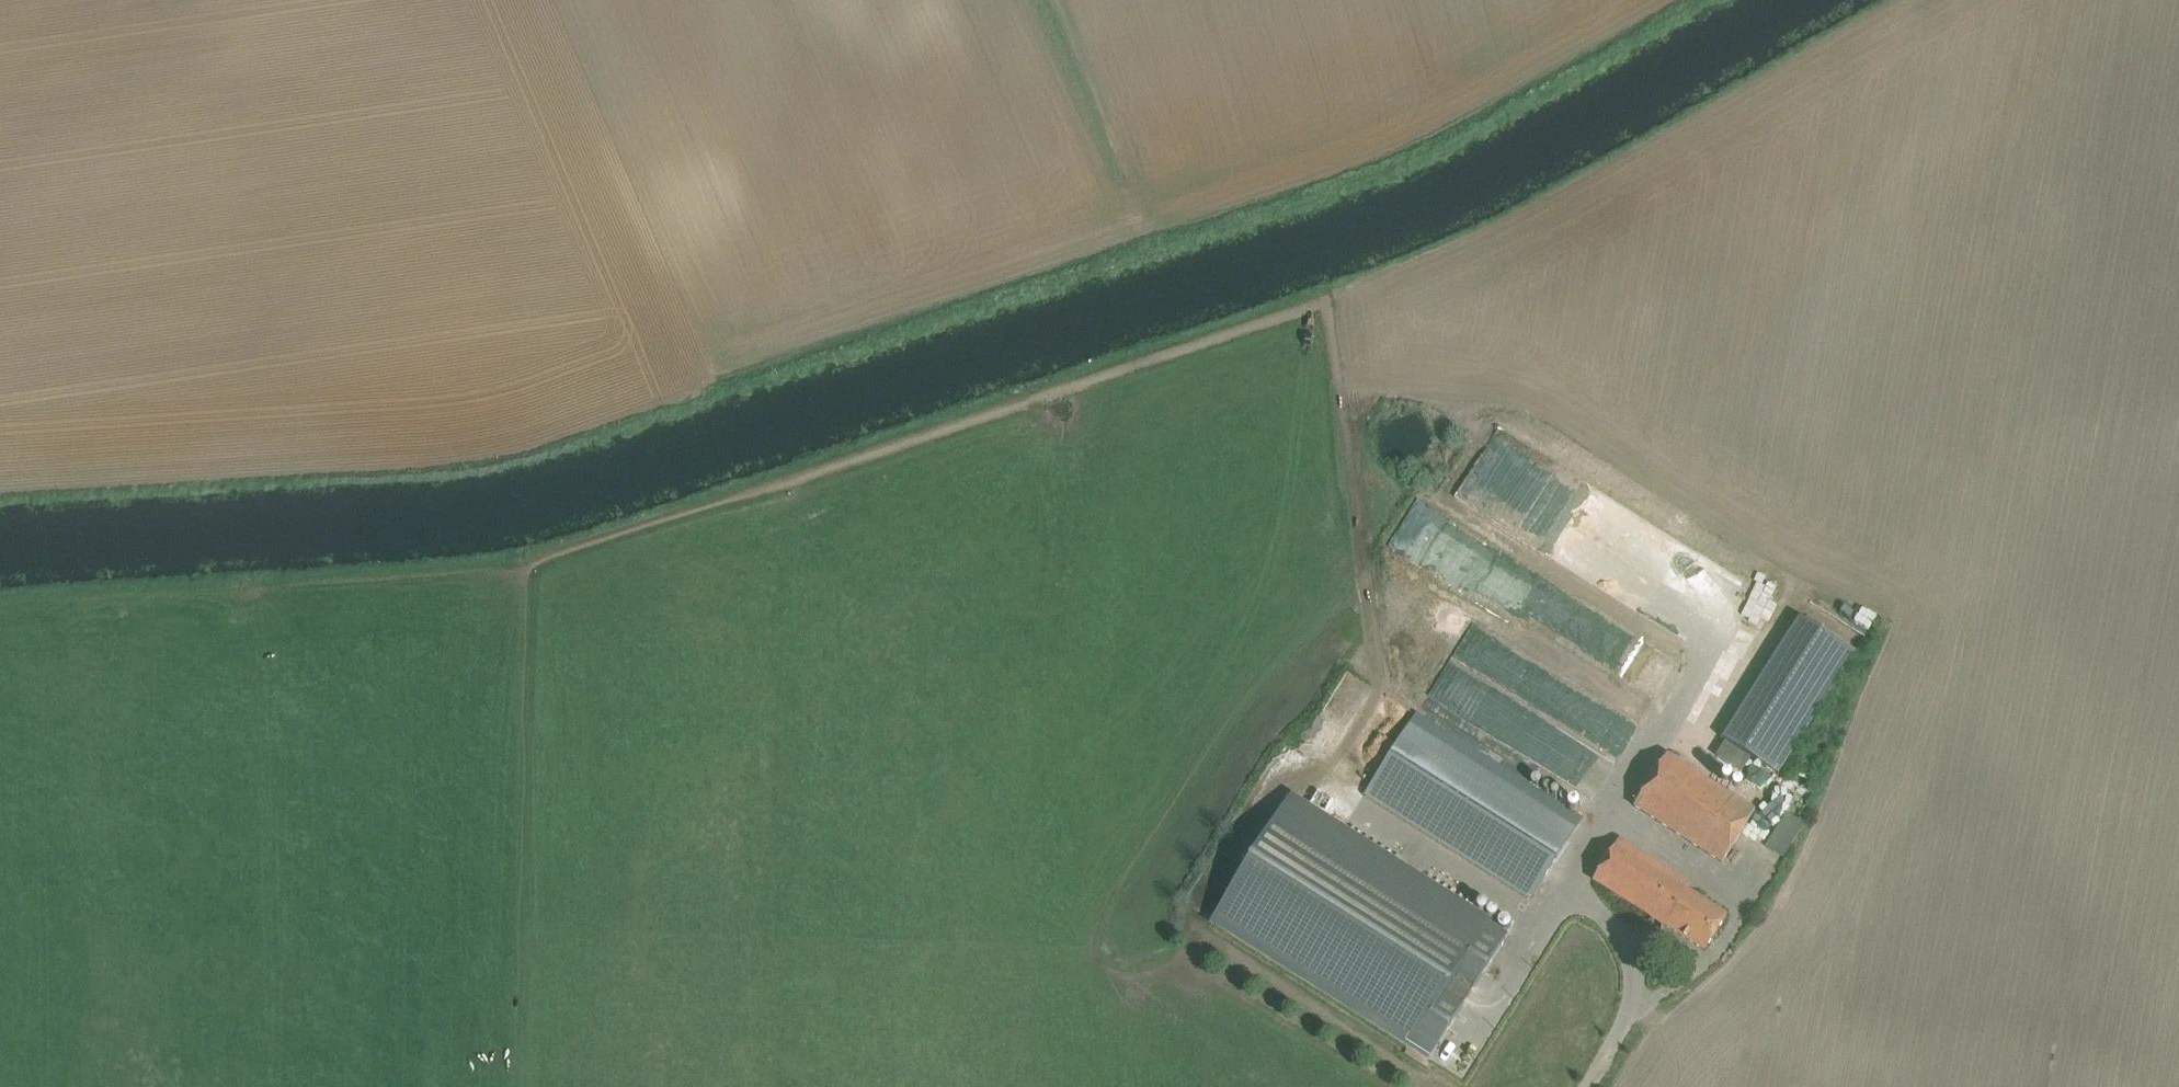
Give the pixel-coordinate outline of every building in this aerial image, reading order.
[(1798,614),(1722,737),(1780,773),(1856,651),(1798,614)] [(1543,879),(1582,819),(1416,714),(1366,794),(1532,898),(1543,879)] [(1756,811),(1668,754),(1635,806),(1723,863),(1756,811)] [(1431,1057),(1508,935),(1290,798),(1213,920),(1431,1057)] [(1784,857),(1804,824),(1786,813),(1765,846),(1784,857)] [(1705,950),(1717,932),(1727,916),(1687,890),(1691,884),(1620,839),(1594,880),(1705,950)]
